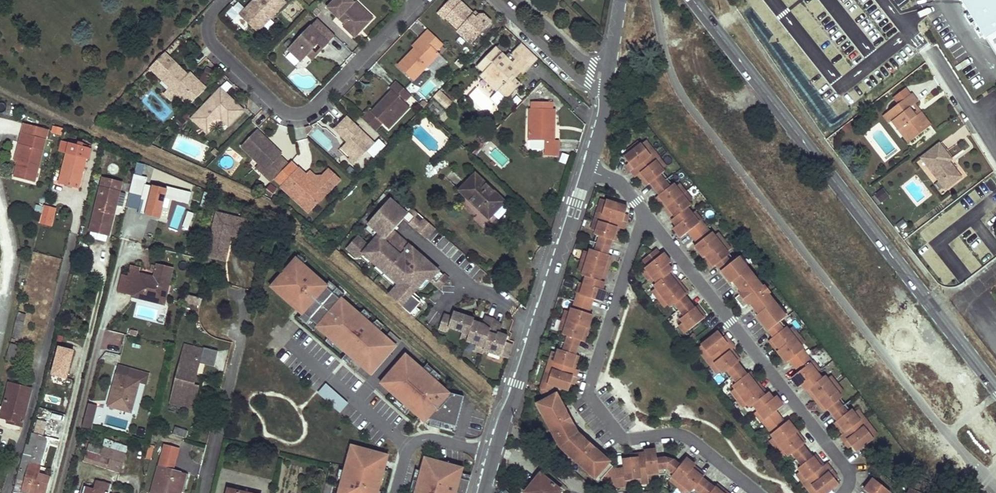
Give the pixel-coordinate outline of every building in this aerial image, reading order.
[(283,0),(258,0),(256,2),(254,1),(240,15),(254,28),(259,21),(263,26),(286,3),(283,0)] [(328,8),(346,25),(344,27),(353,36),(360,28),(362,30),(370,21),(353,5),(354,3),(351,0),(336,0),(328,8)] [(459,0),(450,0),(438,13),(445,19),(446,18),(459,30),(457,31),(471,44),(477,38),(477,33),(480,29),(486,29),(492,23),(484,15),(479,15),(476,18),(473,16),(474,15),(473,14),(459,0)] [(829,2),(811,16),(817,23),(815,29),(820,36),(827,36),(833,43),(850,30),(842,19),(838,21),(834,16),(838,13),(829,2)] [(846,15),(842,19),(850,30),(855,26),(846,15)] [(817,23),(811,16),(807,19),(815,29),(817,23)] [(259,21),(254,28),(258,32),(263,26),(259,21)] [(311,26),(288,49),(302,62),(308,56),(313,51),(312,50),(314,48),(315,49),(318,45),(322,48),(324,50),(329,44),(311,26)] [(360,28),(353,36),(355,37),(362,30),(360,28)] [(477,33),(477,38),(486,29),(480,29),(477,33)] [(443,44),(429,30),(421,37),(424,39),(415,48),(398,66),(414,81),(440,54),(437,51),(443,44)] [(985,39),(995,56),(995,32),(985,39)] [(876,35),(859,49),(885,82),(902,69),(876,35)] [(827,36),(820,36),(829,47),(833,43),(827,36)] [(424,39),(421,37),(413,46),(415,48),(424,39)] [(538,58),(522,43),(515,51),(531,66),(538,58)] [(313,51),(308,56),(313,61),(318,56),(324,50),(322,48),(316,54),(313,51)] [(512,63),(495,48),(479,65),(485,71),(483,73),(492,81),(489,85),(497,92),(499,90),(504,85),(512,93),(520,85),(515,79),(512,77),(514,74),(517,77),(521,73),(524,75),(531,66),(515,51),(511,55),(516,60),(512,63)] [(165,53),(150,68),(153,71),(168,56),(165,53)] [(189,106),(206,89),(199,82),(197,85),(188,75),(168,56),(153,71),(189,106)] [(197,85),(199,82),(190,73),(188,75),(197,85)] [(492,81),(483,73),(480,76),(489,85),(492,81)] [(410,107),(404,102),(411,95),(397,82),(390,89),(392,91),(387,97),(388,98),(386,101),(384,99),(372,113),(371,113),(383,124),(389,129),(410,107)] [(512,93),(504,85),(499,90),(507,99),(512,93)] [(233,100),(221,89),(191,119),(205,132),(221,115),(231,125),(244,111),(235,103),(233,106),(230,103),(233,100)] [(440,91),(434,97),(445,109),(451,102),(440,91)] [(912,93),(891,110),(896,117),(892,120),(909,143),(932,126),(921,112),(916,116),(909,109),(915,104),(919,101),(912,93)] [(915,104),(909,109),(916,116),(921,112),(915,104)] [(554,140),(554,109),(553,109),(531,109),(529,109),(529,140),(532,140),(545,140),(545,149),(545,156),(559,156),(559,140),(554,140)] [(896,117),(891,110),(884,116),(889,122),(892,120),(896,117)] [(376,131),(383,124),(371,113),(372,113),(370,111),(363,118),(376,131)] [(231,125),(221,115),(205,132),(207,134),(221,120),(229,127),(231,125)] [(375,144),(347,118),(335,131),(348,143),(349,141),(352,144),(345,152),(351,158),(352,157),(358,162),(375,144)] [(50,132),(60,134),(62,127),(52,124),(50,132)] [(266,171),(282,155),(276,149),(274,151),(265,142),(267,140),(257,131),(241,147),(266,171)] [(47,140),(22,134),(19,146),(23,147),(15,178),(35,184),(47,140)] [(81,146),(78,145),(78,143),(61,139),(58,152),(67,154),(59,183),(78,188),(86,159),(88,160),(92,146),(82,144),(81,146)] [(276,149),(267,140),(265,142),(274,151),(276,149)] [(545,149),(545,140),(532,140),(531,149),(545,149)] [(352,144),(349,141),(348,143),(342,149),(345,152),(352,144)] [(650,155),(653,152),(645,141),(641,144),(650,155)] [(940,143),(921,157),(946,189),(961,176),(951,163),(949,165),(947,162),(952,158),(940,143)] [(650,155),(641,144),(624,158),(628,163),(633,169),(630,170),(636,177),(639,175),(641,173),(655,161),(659,158),(653,152),(650,155)] [(499,149),(492,152),(499,166),(506,162),(499,149)] [(354,166),(358,162),(352,157),(351,158),(349,161),(354,166)] [(665,166),(659,158),(655,161),(661,169),(665,166)] [(655,161),(641,173),(645,178),(643,180),(647,185),(650,183),(655,189),(668,179),(663,173),(664,172),(661,169),(655,161)] [(136,162),(134,172),(142,174),(144,163),(136,162)] [(306,175),(299,169),(282,187),(289,194),(293,190),(313,209),(340,180),(329,170),(322,177),(316,184),(306,175)] [(322,177),(314,176),(310,172),(306,175),(316,184),(322,177)] [(139,196),(143,197),(146,175),(132,174),(129,192),(130,193),(128,206),(138,208),(139,196)] [(505,202),(475,174),(459,190),(489,218),(505,202)] [(103,177),(90,233),(111,238),(124,182),(103,177)] [(668,179),(655,189),(659,195),(656,197),(661,203),(663,201),(667,206),(681,195),(675,187),(673,184),(672,185),(668,179)] [(144,205),(168,214),(177,190),(153,181),(144,205)] [(675,187),(681,195),(685,192),(679,183),(675,187)] [(883,187),(873,194),(879,203),(889,196),(883,187)] [(309,213),(313,209),(293,190),(289,194),(309,213)] [(685,192),(681,195),(688,203),(692,200),(685,192)] [(197,200),(178,194),(174,204),(186,208),(184,213),(191,215),(197,200)] [(681,195),(667,206),(672,212),(669,214),(673,219),(672,220),(677,226),(692,214),(687,208),(690,206),(688,203),(681,195)] [(408,214),(390,198),(368,224),(380,234),(369,246),(357,236),(347,248),(356,257),(361,256),(363,254),(398,284),(389,295),(411,314),(417,307),(421,302),(412,295),(426,278),(430,281),(439,270),(398,235),(390,245),(384,240),(393,230),(395,228),(384,219),(387,216),(397,226),(404,219),(421,234),(430,223),(413,208),(408,214)] [(961,218),(960,233),(972,234),(978,242),(986,236),(991,242),(995,237),(995,232),(994,229),(995,227),(989,226),(986,228),(984,224),(986,222),(989,221),(990,214),(994,210),(995,204),(983,201),(980,204),(976,198),(963,208),(968,213),(961,218)] [(602,199),(597,212),(602,214),(606,201),(602,199)] [(617,227),(623,229),(626,221),(623,220),(625,214),(627,207),(606,201),(602,214),(597,212),(595,220),(600,222),(617,227)] [(663,201),(661,203),(669,214),(672,212),(667,206),(663,201)] [(57,210),(46,207),(42,224),(52,227),(57,210)] [(692,214),(699,223),(701,222),(703,220),(696,211),(692,214)] [(247,220),(217,213),(208,251),(228,256),(230,245),(227,245),(229,237),(232,237),(243,240),(247,220)] [(692,214),(677,226),(674,228),(681,238),(689,232),(693,238),(706,228),(701,222),(699,223),(692,214)] [(387,216),(384,219),(395,228),(397,226),(387,216)] [(961,218),(953,224),(960,233),(961,218)] [(614,234),(617,227),(600,222),(597,231),(594,242),(609,247),(612,240),(615,241),(617,235),(614,234)] [(435,227),(430,223),(421,234),(426,238),(435,227)] [(706,228),(693,238),(698,243),(695,246),(700,252),(702,251),(706,255),(720,244),(714,235),(707,227),(706,228)] [(398,235),(393,230),(384,240),(390,245),(398,235)] [(714,235),(720,244),(724,241),(718,232),(714,235)] [(724,241),(720,244),(727,252),(731,249),(724,241)] [(607,254),(609,247),(594,242),(590,252),(587,262),(604,268),(606,261),(609,262),(611,256),(607,254)] [(720,244),(706,255),(710,261),(708,263),(712,268),(716,265),(721,271),(724,269),(734,261),(727,252),(720,244)] [(652,277),(667,265),(671,263),(665,256),(662,258),(660,256),(656,249),(643,260),(647,266),(645,268),(646,269),(652,277)] [(228,256),(208,251),(206,258),(226,263),(228,256)] [(583,273),(587,262),(590,252),(585,251),(579,271),(583,273)] [(702,251),(700,252),(708,263),(710,261),(706,255),(702,251)] [(39,285),(45,256),(34,254),(28,283),(39,285)] [(295,260),(302,266),(303,265),(304,265),(307,262),(300,256),(295,260)] [(734,261),(724,269),(729,275),(727,278),(731,284),(733,282),(736,280),(761,312),(758,314),(756,316),(768,331),(781,321),(784,318),(776,308),(778,307),(768,294),(767,295),(762,289),(763,288),(745,265),(743,266),(737,259),(734,261)] [(295,260),(282,275),(287,280),(276,292),(296,309),(297,308),(304,314),(318,326),(317,327),(317,328),(329,338),(330,336),(337,342),(335,344),(336,344),(347,354),(354,360),(361,366),(386,337),(380,331),(373,325),(367,320),(360,314),(342,298),(340,300),(333,293),(326,287),(327,285),(304,265),(303,265),(302,266),(295,260)] [(602,275),(604,268),(587,262),(583,273),(582,275),(586,276),(584,284),(602,290),(604,282),(603,282),(605,276),(602,275)] [(129,278),(127,285),(135,287),(132,297),(159,304),(162,294),(166,295),(173,269),(157,265),(153,280),(138,276),(140,269),(131,267),(129,278)] [(662,296),(677,285),(672,279),(675,277),(671,272),(672,271),(667,265),(652,277),(657,283),(654,285),(656,288),(662,296)] [(648,280),(652,277),(646,269),(642,272),(648,280)] [(448,278),(439,270),(430,281),(439,289),(448,278)] [(271,287),(276,292),(287,280),(282,275),(271,287)] [(117,294),(124,295),(127,285),(129,278),(121,277),(117,294)] [(683,288),(675,277),(672,279),(677,285),(681,290),(683,288)] [(736,280),(733,282),(742,293),(750,303),(758,314),(761,312),(736,280)] [(333,293),(337,288),(330,282),(327,285),(326,287),(333,293)] [(578,294),(580,295),(583,285),(579,283),(575,294),(578,294)] [(606,291),(602,290),(584,284),(583,285),(580,295),(578,294),(575,301),(590,306),(593,299),(602,302),(606,291)] [(127,285),(124,295),(132,297),(135,287),(127,285)] [(677,285),(662,296),(669,304),(676,312),(689,302),(685,296),(687,294),(683,288),(681,290),(677,285)] [(337,288),(333,293),(340,300),(342,298),(345,295),(337,288)] [(658,299),(662,296),(656,288),(652,291),(658,299)] [(735,298),(743,308),(750,303),(742,293),(735,298)] [(201,301),(203,299),(186,296),(184,303),(200,306),(201,301)] [(669,304),(662,296),(658,299),(665,308),(669,304)] [(588,313),(590,306),(575,301),(574,301),(570,312),(567,322),(585,328),(587,321),(589,322),(592,315),(588,313)] [(694,308),(689,302),(676,312),(690,330),(704,319),(698,312),(701,311),(697,305),(694,308)] [(421,311),(417,307),(411,314),(415,318),(421,311)] [(364,309),(360,314),(367,320),(371,315),(364,309)] [(564,332),(567,322),(570,312),(566,310),(559,331),(564,332)] [(474,318),(453,311),(452,316),(443,314),(438,329),(447,332),(449,327),(469,334),(466,341),(484,347),(483,350),(501,356),(506,342),(508,335),(499,333),(502,325),(492,322),(493,319),(484,316),(482,323),(473,321),(474,318)] [(317,328),(317,327),(318,326),(304,314),(300,319),(314,331),(317,328)] [(25,318),(18,316),(12,337),(20,339),(25,318)] [(377,320),(373,325),(380,331),(384,326),(377,320)] [(781,321),(768,331),(773,337),(769,341),(773,346),(776,344),(780,349),(795,338),(788,329),(781,321)] [(583,334),(585,328),(567,322),(564,332),(563,334),(564,335),(562,342),(577,347),(580,340),(583,341),(585,335),(583,334)] [(686,333),(690,330),(683,322),(679,325),(686,333)] [(788,329),(795,338),(801,346),(805,343),(792,326),(788,329)] [(101,348),(120,354),(125,336),(105,331),(101,348)] [(386,337),(361,366),(370,374),(400,340),(391,332),(386,337)] [(727,342),(718,332),(701,345),(710,356),(706,359),(711,366),(715,363),(729,351),(734,347),(729,340),(727,342)] [(336,344),(335,344),(337,342),(330,336),(329,338),(326,341),(333,347),(336,344)] [(795,338),(780,349),(784,354),(781,356),(786,363),(790,360),(794,366),(807,356),(803,350),(804,349),(801,346),(795,338)] [(513,344),(506,342),(501,356),(508,358),(513,344)] [(575,355),(577,347),(562,342),(558,353),(554,363),(572,368),(574,361),(577,362),(579,356),(575,355)] [(56,343),(49,373),(66,378),(74,347),(56,343)] [(776,344),(773,346),(781,356),(784,354),(780,349),(776,344)] [(17,347),(10,345),(6,360),(13,362),(17,347)] [(215,367),(219,351),(204,348),(204,350),(184,345),(169,405),(186,409),(189,399),(196,401),(200,386),(195,385),(197,378),(200,363),(215,367)] [(710,356),(701,345),(697,348),(706,359),(710,356)] [(553,351),(550,361),(554,363),(558,353),(553,351)] [(733,357),(729,351),(715,363),(722,370),(729,379),(742,369),(737,363),(740,360),(736,355),(733,357)] [(347,354),(343,359),(349,365),(354,360),(347,354)] [(407,355),(381,384),(391,392),(416,363),(407,355)] [(807,356),(794,366),(799,372),(791,378),(799,387),(802,385),(817,373),(810,364),(812,362),(807,356)] [(553,385),(569,390),(571,384),(573,377),(576,378),(578,370),(572,368),(554,363),(550,361),(547,369),(552,371),(548,384),(553,385)] [(821,370),(813,361),(812,362),(810,364),(817,373),(821,370)] [(416,363),(391,392),(398,398),(411,410),(424,421),(425,417),(443,422),(450,398),(449,398),(438,394),(444,387),(437,381),(423,369),(416,363)] [(715,363),(711,366),(717,374),(722,370),(715,363)] [(441,376),(427,364),(423,369),(437,381),(441,376)] [(120,368),(118,376),(128,379),(130,370),(120,368)] [(552,371),(547,369),(543,382),(548,384),(552,371)] [(746,375),(742,369),(729,379),(735,388),(742,396),(756,385),(751,379),(754,377),(750,372),(746,375)] [(145,384),(148,375),(130,370),(128,379),(118,376),(110,402),(120,405),(119,409),(130,413),(139,382),(145,384)] [(817,373),(802,385),(806,391),(808,390),(812,395),(814,393),(818,399),(833,387),(827,378),(825,377),(822,379),(817,373)] [(827,378),(833,387),(837,384),(830,375),(827,378)] [(763,388),(754,377),(751,379),(756,385),(760,390),(763,388)] [(340,413),(349,403),(326,383),(318,393),(340,413)] [(0,407),(0,418),(8,420),(12,421),(12,424),(22,427),(31,390),(8,384),(3,408),(0,407)] [(837,384),(833,387),(840,395),(844,392),(837,384)] [(760,390),(756,385),(742,396),(748,405),(750,407),(753,404),(758,410),(773,398),(768,392),(767,393),(763,388),(760,390)] [(833,387),(818,399),(823,404),(821,406),(825,412),(828,409),(833,415),(846,404),(841,399),(842,398),(840,395),(833,387)] [(555,394),(552,388),(541,390),(546,399),(541,402),(545,412),(542,413),(554,436),(558,434),(562,441),(560,442),(562,446),(570,453),(569,455),(588,472),(590,469),(611,487),(616,469),(604,458),(605,457),(598,451),(594,456),(578,441),(582,436),(578,433),(575,428),(570,431),(559,411),(565,408),(557,393),(555,394)] [(748,405),(742,396),(735,388),(731,391),(744,408),(748,405)] [(425,417),(424,421),(430,426),(454,432),(464,396),(450,393),(449,398),(450,398),(443,422),(425,417)] [(814,393),(812,395),(821,406),(823,404),(818,399),(814,393)] [(776,396),(773,398),(758,410),(765,420),(763,421),(768,427),(780,417),(775,411),(783,405),(776,396)] [(394,403),(407,414),(411,410),(398,398),(394,403)] [(189,399),(186,409),(193,411),(196,401),(189,399)] [(845,432),(860,421),(853,412),(851,410),(850,411),(846,404),(833,415),(837,421),(834,423),(839,428),(841,427),(845,432)] [(88,406),(82,429),(91,431),(97,408),(88,406)] [(575,428),(565,408),(559,411),(570,431),(575,428)] [(853,412),(860,421),(863,418),(864,418),(857,409),(853,412)] [(763,421),(765,420),(758,410),(754,413),(761,423),(763,421)] [(65,414),(63,424),(71,426),(74,415),(65,414)] [(785,423),(780,417),(768,427),(772,433),(771,434),(773,437),(780,445),(795,434),(791,429),(793,427),(788,421),(785,423)] [(840,436),(845,443),(847,441),(856,452),(873,438),(865,428),(869,425),(863,418),(860,421),(845,432),(843,434),(840,436)] [(48,422),(37,420),(34,434),(44,436),(48,422)] [(61,468),(69,437),(60,435),(62,425),(55,423),(51,445),(55,447),(51,465),(61,468)] [(877,435),(869,425),(865,428),(873,438),(877,435)] [(184,437),(167,432),(164,442),(180,447),(184,437)] [(797,432),(795,434),(780,445),(787,454),(788,456),(789,455),(794,462),(807,451),(802,445),(806,443),(797,432)] [(26,445),(14,492),(22,492),(23,492),(25,492),(45,492),(49,477),(37,474),(45,441),(43,440),(44,436),(34,434),(32,434),(29,445),(26,445)] [(598,451),(582,436),(578,441),(594,456),(598,451)] [(787,454),(780,445),(773,437),(769,440),(783,457),(787,454)] [(354,454),(357,444),(351,442),(348,453),(349,453),(354,454)] [(389,453),(357,444),(354,454),(349,453),(345,469),(347,469),(344,478),(343,477),(342,478),(340,485),(368,492),(378,492),(383,475),(377,473),(379,467),(385,469),(389,453)] [(102,449),(89,445),(84,461),(120,472),(125,455),(102,448),(102,449)] [(644,451),(644,453),(647,474),(658,472),(659,475),(665,474),(669,459),(665,458),(657,459),(656,449),(644,451)] [(811,457),(807,451),(794,462),(798,467),(797,468),(799,471),(806,479),(823,465),(815,455),(811,457)] [(623,459),(624,468),(626,480),(640,479),(640,484),(649,483),(648,477),(647,474),(644,453),(636,454),(637,457),(623,459)] [(470,481),(460,478),(462,473),(463,468),(425,457),(421,471),(418,482),(416,491),(415,492),(455,492),(457,492),(467,492),(470,481)] [(673,460),(669,459),(665,474),(670,478),(672,476),(681,483),(694,466),(695,465),(686,458),(680,465),(673,460)] [(823,465),(806,479),(802,482),(808,490),(812,487),(817,492),(826,492),(838,483),(835,479),(835,478),(830,472),(832,471),(826,463),(823,465)] [(159,466),(151,492),(181,492),(182,491),(177,490),(182,472),(159,466)] [(694,466),(681,483),(689,490),(691,492),(692,491),(695,492),(700,492),(708,483),(702,478),(705,475),(694,466)] [(345,469),(340,467),(338,476),(342,478),(343,477),(344,478),(347,469),(345,469)] [(383,475),(385,476),(387,469),(385,469),(379,467),(377,473),(383,475)] [(624,468),(616,469),(611,487),(626,485),(626,480),(624,468)] [(878,482),(885,475),(878,468),(859,486),(865,492),(867,492),(868,492),(891,492),(878,482)] [(796,474),(802,482),(806,479),(799,471),(796,474)] [(186,473),(182,472),(177,490),(182,491),(186,473)] [(541,474),(526,492),(560,492),(562,491),(541,474)] [(681,483),(672,476),(670,478),(670,479),(678,486),(681,483)] [(84,488),(83,492),(110,492),(112,486),(98,483),(96,491),(84,488)] [(681,483),(678,486),(678,487),(685,492),(687,492),(689,490),(681,483)] [(708,483),(700,492),(727,492),(717,484),(714,488),(708,483)]
